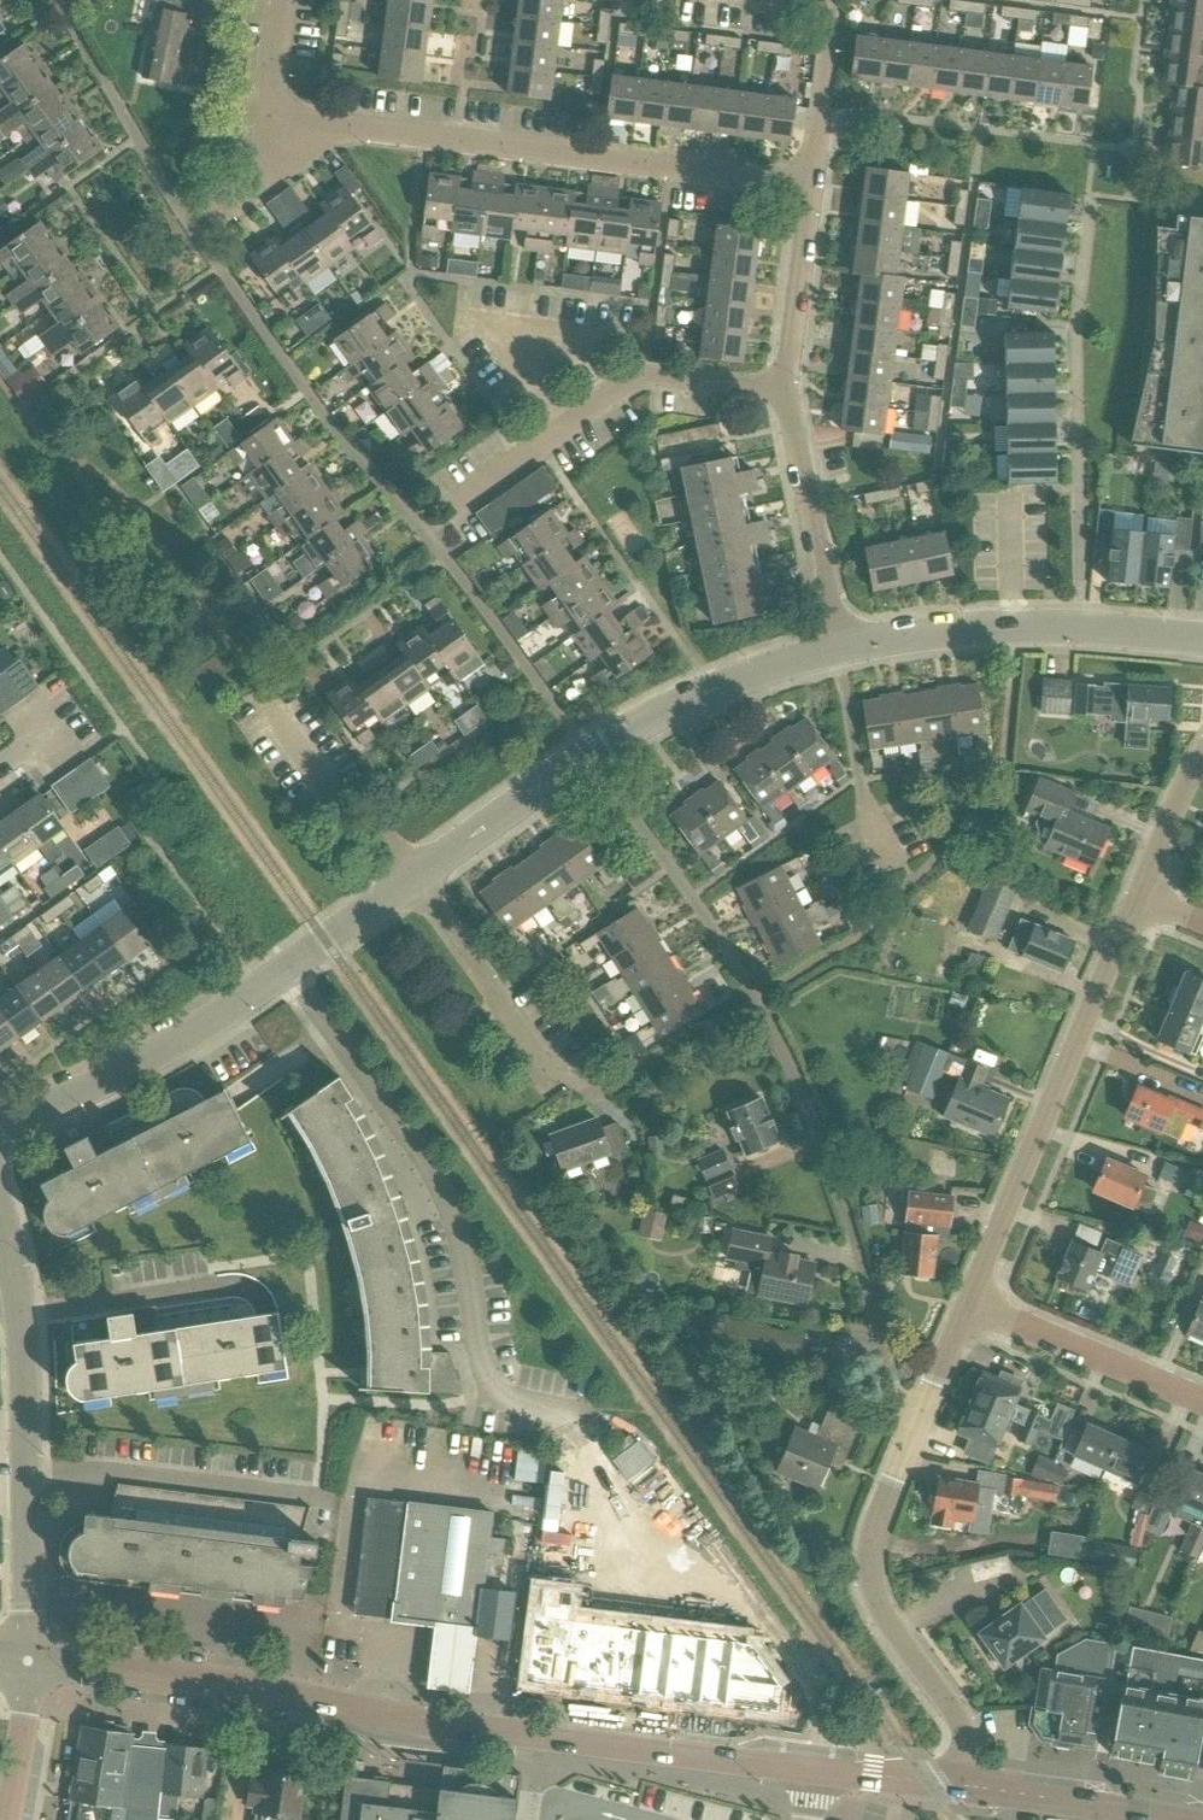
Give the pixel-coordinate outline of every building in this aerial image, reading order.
[(80,12),(90,4),(87,0),(71,0),(80,12)] [(175,84),(175,83),(182,84),(186,65),(179,64),(183,47),(187,25),(209,29),(214,0),(195,0),(192,16),(157,9),(143,77),(175,84)] [(349,20),(351,1),(342,0),(340,0),(338,18),(349,20)] [(386,24),(428,30),(431,4),(401,0),(389,0),(386,24)] [(517,15),(560,21),(563,0),(519,0),(517,15)] [(966,12),(967,1),(959,0),(950,0),(949,10),(966,12)] [(1172,5),(1202,10),(1202,0),(1173,0),(1172,5)] [(985,14),(986,4),(967,1),(966,12),(985,14)] [(1172,5),(1168,31),(1202,36),(1202,10),(1172,5)] [(1001,16),(1018,19),(1019,8),(1002,6),(1001,16)] [(599,26),(610,27),(612,9),(601,7),(599,26)] [(1036,21),(1038,10),(1019,8),(1018,19),(1036,21)] [(1053,23),(1069,25),(1071,15),(1054,13),(1053,23)] [(560,21),(517,15),(514,41),(557,47),(560,21)] [(1071,15),(1069,25),(1089,28),(1090,17),(1071,15)] [(347,37),(349,20),(338,18),(336,35),(347,37)] [(619,22),(618,34),(637,36),(639,25),(619,22)] [(428,30),(386,24),(382,51),(425,56),(428,30)] [(608,45),(610,27),(599,26),(597,43),(608,45)] [(670,41),(672,29),(655,27),(654,38),(670,41)] [(689,43),(691,32),(672,29),(670,41),(689,43)] [(1202,62),(1202,36),(1168,31),(1165,57),(1202,62)] [(706,45),(722,47),(724,36),(707,34),(706,45)] [(851,78),(877,81),(883,38),(857,35),(851,78)] [(741,50),(743,39),(724,36),(722,47),(741,50)] [(877,81),(905,85),(910,42),(883,38),(877,81)] [(554,73),(557,47),(514,41),(511,67),(554,73)] [(757,52),(775,54),(776,43),(758,41),(757,52)] [(905,85),(931,89),(937,45),(910,42),(905,85)] [(794,45),(776,43),(775,54),(793,56),(794,45)] [(41,64),(39,61),(34,60),(23,44),(0,60),(0,93),(41,64)] [(931,89),(957,92),(963,49),(937,45),(931,89)] [(963,49),(957,92),(983,96),(989,52),(963,49)] [(379,77),(422,82),(425,56),(382,51),(379,77)] [(331,71),(342,72),(345,53),(334,52),(331,71)] [(983,96),(1008,99),(1014,56),(989,52),(983,96)] [(1040,59),(1014,56),(1008,99),(1035,103),(1040,59)] [(1174,85),(1202,89),(1202,86),(1202,62),(1165,57),(1161,83),(1174,85)] [(592,78),(603,79),(606,60),(595,59),(592,78)] [(1035,103),(1059,106),(1065,63),(1040,59),(1035,103)] [(1065,63),(1059,106),(1085,109),(1091,66),(1065,63)] [(53,87),(42,72),(43,67),(41,64),(0,93),(0,104),(3,108),(0,110),(0,125),(53,87)] [(550,99),(554,73),(511,67),(507,93),(550,99)] [(613,75),(607,117),(633,121),(639,78),(613,75)] [(601,96),(603,79),(592,78),(590,95),(601,96)] [(659,124),(665,82),(639,78),(633,121),(659,124)] [(691,85),(665,82),(659,124),(685,128),(691,85)] [(691,85),(685,128),(711,131),(717,89),(691,85)] [(1174,85),(1171,111),(1202,115),(1202,89),(1174,85)] [(25,139),(71,106),(69,103),(63,101),(53,87),(0,125),(0,131),(4,137),(17,127),(25,139)] [(737,135),(743,92),(717,89),(711,131),(737,135)] [(769,96),(743,92),(737,135),(763,138),(769,96)] [(769,96),(763,138),(789,142),(795,99),(769,96)] [(71,106),(25,139),(33,150),(20,160),(27,169),(83,130),(72,114),(73,109),(71,106)] [(1171,111),(1167,136),(1202,141),(1202,115),(1171,111)] [(83,130),(27,169),(34,179),(55,164),(63,176),(102,149),(100,146),(93,144),(83,130)] [(1167,136),(1164,162),(1202,168),(1202,141),(1167,136)] [(321,204),(327,213),(346,240),(359,230),(371,247),(382,239),(350,194),(361,185),(346,164),(334,173),(344,187),(321,204)] [(862,194),(905,199),(909,174),(866,168),(862,194)] [(457,189),(453,219),(451,231),(480,234),(488,172),(473,171),(471,190),(457,189)] [(510,226),(514,196),(500,194),(503,174),(488,172),(480,234),(509,238),(510,226)] [(453,219),(457,189),(458,177),(429,173),(421,235),(435,237),(437,217),(453,219)] [(516,185),(514,196),(510,226),(527,228),(524,249),(536,250),(544,188),(516,185)] [(571,203),(567,234),(566,245),(595,249),(603,187),(588,185),(585,205),(571,203)] [(278,195),(329,266),(353,249),(346,240),(327,213),(315,222),(290,186),(278,195)] [(618,189),(603,187),(595,249),(624,253),(625,241),(629,211),(615,209),(618,189)] [(544,188),(536,250),(550,252),(553,232),(567,234),(571,203),(573,192),(544,188)] [(1022,188),(1018,218),(1066,224),(1070,194),(1022,188)] [(958,189),(956,206),(967,208),(970,190),(958,189)] [(905,199),(862,194),(859,220),(902,225),(905,199)] [(280,247),(298,273),(305,283),(329,266),(278,195),(266,203),(292,239),(280,247)] [(978,197),(976,211),(990,213),(992,199),(978,197)] [(629,211),(625,241),(642,243),(639,263),(652,265),(660,203),(631,199),(629,211)] [(8,213),(0,201),(0,219),(8,213)] [(956,206),(953,225),(965,226),(967,208),(956,206)] [(976,213),(974,226),(989,227),(990,215),(976,213)] [(1201,215),(1201,218),(1177,215),(1175,229),(1156,227),(1156,228),(1158,229),(1131,445),(1202,454),(1202,215),(1201,215)] [(680,220),(670,218),(667,236),(678,237),(680,220)] [(1018,218),(1015,248),(1062,254),(1066,224),(1018,218)] [(856,246),(898,251),(902,225),(859,220),(856,246)] [(19,268),(58,241),(55,238),(49,236),(39,222),(0,249),(0,263),(2,262),(10,274),(19,268)] [(717,225),(713,251),(756,257),(759,230),(717,225)] [(976,259),(995,258),(995,236),(975,237),(976,259)] [(298,273),(280,247),(273,238),(250,254),(239,240),(228,248),(243,270),(254,262),(286,307),(298,298),(293,291),(305,283),(298,273)] [(952,240),(949,258),(960,260),(963,241),(952,240)] [(58,241),(19,268),(10,274),(19,286),(7,295),(13,304),(69,265),(59,249),(59,243),(58,241)] [(852,272),(860,273),(895,277),(898,251),(856,246),(852,272)] [(1011,278),(1059,284),(1062,254),(1015,248),(1011,278)] [(709,277),(752,283),(756,257),(713,251),(709,277)] [(665,253),(663,271),(673,272),(675,254),(665,253)] [(419,266),(435,268),(436,258),(421,256),(419,266)] [(949,258),(947,276),(958,277),(960,260),(949,258)] [(447,273),(475,277),(476,263),(449,259),(447,273)] [(969,259),(967,273),(982,275),(984,261),(969,259)] [(79,278),(69,265),(13,304),(20,314),(41,299),(49,310),(88,283),(85,279),(79,278)] [(673,272),(663,271),(661,289),(671,290),(673,272)] [(533,284),(543,286),(545,273),(535,272),(533,284)] [(856,299),(899,305),(903,278),(895,277),(860,273),(856,299)] [(563,288),(572,289),(574,277),(565,276),(563,288)] [(594,292),(618,296),(620,280),(596,277),(594,292)] [(749,309),(752,283),(709,277),(706,303),(749,309)] [(1011,278),(1007,308),(1054,314),(1059,284),(1011,278)] [(88,283),(49,310),(57,322),(36,336),(43,346),(99,307),(89,292),(89,286),(88,283)] [(638,298),(648,299),(649,290),(640,289),(638,298)] [(944,292),(942,310),(953,312),(956,293),(944,292)] [(964,298),(962,312),(977,314),(979,300),(964,298)] [(856,299),(853,324),(896,330),(899,305),(856,299)] [(979,300),(977,314),(995,316),(997,301),(979,299),(979,300)] [(335,340),(351,363),(386,338),(378,326),(394,314),(386,303),(335,340)] [(706,303),(702,329),(745,335),(749,309),(706,303)] [(656,323),(666,324),(669,307),(658,305),(656,323)] [(99,307),(43,346),(50,356),(71,341),(80,353),(118,327),(115,323),(109,321),(99,307)] [(942,310),(940,328),(951,329),(953,312),(942,310)] [(962,312),(960,326),(975,329),(977,314),(962,312)] [(666,324),(656,323),(654,341),(664,342),(666,324)] [(853,324),(850,350),(893,355),(896,330),(853,324)] [(184,345),(190,354),(209,380),(221,371),(232,387),(244,378),(243,377),(229,357),(208,327),(184,345)] [(745,335),(702,329),(699,356),(742,361),(745,335)] [(386,338),(351,363),(344,368),(353,379),(370,368),(379,380),(404,362),(413,356),(396,331),(386,338)] [(1005,364),(1054,363),(1054,332),(1004,332),(1005,364)] [(938,343),(935,362),(947,364),(947,362),(949,345),(938,343)] [(215,389),(209,380),(190,354),(178,362),(167,346),(155,354),(192,406),(215,389)] [(850,350),(846,376),(889,382),(893,355),(850,350)] [(229,357),(243,377),(250,372),(236,353),(229,357)] [(155,380),(143,388),(162,414),(168,422),(192,406),(155,354),(143,363),(155,380)] [(960,356),(961,371),(993,370),(993,355),(960,356)] [(922,360),(921,375),(933,377),(933,379),(945,381),(947,364),(935,362),(922,360)] [(369,387),(386,411),(437,375),(428,362),(412,374),(404,362),(379,380),(369,387)] [(1005,364),(1006,394),(1054,393),(1054,363),(1005,364)] [(17,364),(4,369),(15,395),(28,389),(17,364)] [(403,434),(412,428),(446,404),(437,392),(445,387),(437,375),(386,411),(403,434)] [(843,404),(886,409),(889,382),(846,376),(843,404)] [(162,414),(143,388),(137,378),(112,396),(148,446),(160,438),(149,423),(162,414)] [(953,378),(951,392),(966,394),(968,380),(953,378)] [(951,392),(949,407),(964,409),(966,394),(951,392)] [(1006,394),(1006,423),(1055,422),(1054,393),(1006,394)] [(920,400),(917,413),(940,415),(942,396),(931,395),(930,402),(920,400)] [(446,404),(412,428),(421,441),(404,452),(413,464),(463,427),(446,404)] [(886,409),(843,404),(839,429),(882,434),(886,409)] [(239,421),(247,431),(267,417),(259,406),(239,421)] [(916,412),(914,429),(938,432),(940,416),(940,415),(917,413),(916,412)] [(952,417),(953,436),(994,434),(993,415),(952,417)] [(249,455),(258,468),(293,443),(276,418),(225,454),(233,466),(249,455)] [(707,425),(710,438),(721,436),(718,422),(707,425)] [(1055,422),(1006,423),(1007,454),(1055,453),(1055,422)] [(699,440),(710,438),(707,425),(697,427),(699,440)] [(689,442),(699,440),(697,427),(686,429),(689,442)] [(678,444),(689,442),(686,429),(675,431),(678,444)] [(667,446),(678,444),(675,431),(665,433),(667,446)] [(657,449),(667,446),(665,433),(654,435),(657,449)] [(275,491),(301,473),(292,461),(308,449),(300,438),(293,443),(258,468),(236,483),(247,499),(260,490),(265,498),(275,491)] [(959,440),(945,438),(943,452),(957,454),(959,440)] [(715,460),(725,458),(723,445),(712,447),(715,460)] [(704,462),(715,460),(712,447),(701,449),(704,462)] [(693,465),(704,462),(701,449),(691,451),(693,465)] [(683,467),(693,465),(691,451),(680,454),(683,467)] [(957,454),(943,452),(941,467),(955,469),(957,454)] [(1055,453),(1007,454),(1007,484),(1056,483),(1055,453)] [(681,467),(683,467),(680,454),(669,456),(672,469),(681,467)] [(661,471),(672,469),(669,456),(659,458),(661,471)] [(681,467),(686,494),(755,480),(753,469),(732,473),(729,457),(725,458),(681,467)] [(531,473),(546,495),(557,487),(542,465),(531,473)] [(310,466),(301,473),(275,491),(284,504),(268,515),(276,526),(327,490),(310,466)] [(519,481),(534,503),(546,495),(531,473),(519,481)] [(933,488),(933,486),(931,477),(915,480),(918,491),(933,488)] [(686,494),(692,520),(740,510),(736,493),(757,489),(755,480),(686,494)] [(519,481),(508,489),(523,511),(534,503),(519,481)] [(899,486),(880,490),(882,501),(902,497),(899,486)] [(497,497),(512,518),(523,511),(508,489),(497,497)] [(343,513),(327,490),(276,526),(283,537),(291,531),(300,544),(334,519),(343,513)] [(880,490),(864,494),(866,504),(882,501),(880,490)] [(512,518),(497,497),(486,505),(501,526),(512,518)] [(501,526),(486,505),(476,512),(490,533),(501,526)] [(989,532),(986,506),(968,508),(971,534),(989,532)] [(523,546),(532,558),(567,533),(550,509),(499,545),(507,557),(523,546)] [(1106,581),(1137,584),(1143,532),(1112,529),(1114,511),(1098,509),(1094,542),(1110,544),(1106,581)] [(743,525),(740,510),(692,520),(697,545),(765,531),(763,521),(743,525)] [(1137,584),(1168,588),(1173,550),(1188,552),(1192,519),(1176,517),(1174,535),(1143,532),(1137,584)] [(325,561),(360,537),(367,532),(358,520),(342,531),(334,519),(300,544),(298,545),(304,552),(294,559),(306,575),(325,561)] [(549,581),(574,563),(566,551),(582,540),(574,528),(567,533),(532,558),(523,564),(539,588),(549,581)] [(767,540),(765,531),(697,545),(702,570),(751,560),(747,544),(767,540)] [(916,537),(924,579),(951,574),(942,531),(916,537)] [(360,537),(325,561),(334,574),(317,586),(325,597),(377,561),(360,537)] [(916,537),(888,542),(897,584),(924,579),(916,537)] [(219,547),(228,559),(237,553),(228,541),(219,547)] [(897,584),(888,542),(864,547),(872,589),(897,584)] [(228,560),(237,573),(250,564),(241,551),(228,560)] [(583,557),(574,563),(549,581),(557,594),(541,605),(543,607),(535,613),(541,622),(549,617),(600,581),(583,557)] [(702,570),(707,595),(776,581),(774,572),(754,576),(751,560),(702,570)] [(252,582),(262,596),(276,587),(265,572),(252,582)] [(616,604),(600,581),(549,617),(557,628),(573,617),(581,629),(607,610),(616,604)] [(776,581),(707,595),(712,621),(761,611),(758,595),(778,591),(776,581)] [(427,636),(457,677),(459,680),(483,663),(439,602),(428,610),(440,627),(427,636)] [(607,610),(581,629),(572,635),(589,660),(598,653),(634,628),(641,623),(632,610),(615,622),(607,610)] [(686,611),(689,626),(698,624),(695,610),(686,611)] [(298,616),(283,626),(290,637),(305,627),(298,616)] [(457,677),(427,636),(420,626),(397,643),(403,652),(421,678),(435,669),(446,684),(457,677)] [(634,628),(598,653),(607,665),(591,676),(600,688),(651,652),(634,628)] [(428,688),(421,678),(403,652),(392,661),(381,645),(368,653),(405,704),(428,688)] [(368,678),(356,686),(375,712),(381,721),(405,704),(368,653),(357,662),(368,678)] [(6,668),(22,691),(35,681),(19,659),(6,668)] [(0,673),(0,690),(8,701),(22,691),(6,668),(0,673)] [(375,712),(356,686),(349,677),(325,694),(362,745),(374,736),(363,720),(375,712)] [(1040,710),(1071,713),(1073,682),(1043,679),(1040,710)] [(1073,713),(1096,715),(1098,686),(1075,684),(1073,713)] [(1109,721),(1124,722),(1124,723),(1146,725),(1146,719),(1165,720),(1168,688),(1112,684),(1109,721)] [(950,689),(956,736),(976,733),(977,740),(974,740),(976,754),(987,752),(977,685),(950,689)] [(919,693),(929,760),(940,758),(938,745),(935,746),(934,739),(956,736),(950,689),(919,693)] [(0,690),(0,707),(8,701),(0,690)] [(919,693),(892,697),(899,744),(918,741),(919,748),(916,749),(918,762),(929,760),(919,693)] [(899,744),(892,697),(861,702),(871,768),(882,767),(880,754),(877,754),(876,747),(899,744)] [(780,736),(808,775),(826,763),(829,767),(827,769),(834,780),(843,773),(804,718),(780,736)] [(808,775),(780,736),(757,752),(785,792),(797,807),(805,801),(797,791),(795,792),(792,787),(808,775)] [(785,792),(757,752),(733,770),(772,824),(781,818),(774,808),(772,809),(768,804),(785,792)] [(77,770),(95,795),(110,785),(92,759),(77,770)] [(95,795),(77,770),(65,778),(83,804),(95,795)] [(83,804),(65,778),(52,787),(70,812),(83,804)] [(693,798),(721,837),(738,825),(742,831),(741,832),(748,842),(757,836),(718,781),(693,798)] [(1044,845),(1092,865),(1107,828),(1062,809),(1068,793),(1038,781),(1026,810),(1054,822),(1044,845)] [(14,813),(38,847),(51,864),(64,855),(52,837),(63,829),(39,795),(14,813)] [(721,837),(693,798),(669,815),(709,871),(718,865),(710,854),(709,855),(704,850),(721,837)] [(14,864),(38,847),(14,813),(0,823),(0,846),(14,864)] [(123,822),(109,832),(120,848),(134,838),(123,822)] [(550,842),(578,881),(595,869),(598,874),(597,875),(604,886),(613,879),(574,825),(550,842)] [(561,893),(578,881),(550,842),(526,859),(566,914),(567,914),(574,908),(566,897),(565,898),(561,893)] [(14,864),(0,846),(0,874),(14,864)] [(737,888),(750,914),(793,892),(783,873),(789,871),(790,873),(802,867),(797,857),(737,888)] [(566,914),(526,859),(502,876),(530,915),(547,903),(551,908),(549,909),(557,921),(566,914)] [(60,877),(68,888),(85,875),(78,865),(60,877)] [(83,885),(90,894),(104,883),(98,875),(83,885)] [(530,915),(502,876),(478,893),(518,949),(528,942),(520,931),(517,932),(514,927),(530,915)] [(68,888),(60,877),(44,889),(51,899),(68,888)] [(973,927),(996,937),(1016,889),(992,880),(973,927)] [(803,910),(793,892),(750,914),(764,940),(824,909),(819,899),(807,905),(808,907),(803,910)] [(6,907),(14,917),(32,904),(24,894),(6,907)] [(77,903),(70,894),(55,905),(62,914),(77,903)] [(837,902),(824,909),(828,919),(842,912),(837,902)] [(47,924),(62,914),(55,905),(41,915),(47,924)] [(14,917),(6,907),(0,912),(0,927),(14,917)] [(566,914),(572,922),(580,916),(574,908),(567,914),(566,914)] [(599,939),(611,958),(651,933),(635,908),(578,944),(584,954),(595,947),(593,943),(599,939)] [(824,909),(764,940),(777,966),(820,944),(810,925),(816,923),(817,925),(828,919),(824,909)] [(102,925),(127,960),(149,945),(123,910),(102,925)] [(1009,949),(1022,954),(1021,956),(1062,973),(1075,940),(1035,924),(1021,919),(1009,949)] [(12,936),(19,945),(34,934),(27,925),(12,936)] [(106,976),(127,960),(102,925),(80,940),(106,976)] [(609,993),(667,957),(651,933),(611,958),(623,976),(616,981),(615,978),(604,985),(604,986),(609,993)] [(19,945),(12,936),(0,945),(0,949),(4,955),(19,945)] [(84,991),(106,976),(80,940),(59,956),(84,991)] [(63,1006),(84,991),(59,956),(38,971),(63,1006)] [(631,988),(642,1007),(682,982),(667,957),(609,993),(615,1002),(626,995),(624,992),(631,988)] [(42,1021),(63,1006),(38,971),(16,986),(42,1021)] [(1185,973),(1171,1006),(1201,1018),(1202,1019),(1202,980),(1185,973)] [(682,982),(642,1007),(654,1025),(647,1029),(646,1027),(634,1034),(640,1043),(698,1007),(682,982)] [(16,986),(0,997),(0,1008),(20,1036),(42,1021),(16,986)] [(599,1000),(603,997),(609,993),(604,986),(594,992),(599,1000)] [(609,993),(603,997),(608,1006),(615,1002),(609,993)] [(1171,1006),(1157,1039),(1195,1055),(1202,1035),(1196,1032),(1201,1018),(1171,1006)] [(20,1036),(0,1008),(0,1051),(20,1036)] [(633,1056),(644,1049),(640,1043),(634,1034),(624,1040),(633,1056)] [(959,1075),(965,1061),(928,1046),(926,1050),(917,1046),(902,1083),(931,1095),(942,1068),(959,1075)] [(965,1061),(959,1075),(958,1078),(942,1117),(991,1137),(1006,1097),(978,1085),(985,1069),(965,1061)] [(288,1111),(291,1116),(297,1125),(305,1139),(312,1152),(319,1167),(325,1179),(332,1195),(338,1210),(341,1218),(344,1226),(347,1232),(352,1256),(354,1266),(356,1278),(360,1301),(364,1324),(367,1344),(369,1365),(369,1389),(463,1394),(449,1353),(430,1353),(429,1341),(429,1336),(429,1330),(428,1318),(427,1307),(426,1301),(424,1290),(422,1278),(420,1267),(419,1261),(416,1250),(413,1239),(411,1233),(406,1217),(408,1216),(401,1193),(398,1194),(385,1161),(374,1138),(363,1118),(337,1076),(288,1111)] [(1178,1138),(1185,1120),(1202,1127),(1202,1125),(1202,1111),(1158,1092),(1157,1094),(1137,1086),(1125,1116),(1178,1138)] [(39,1184),(47,1200),(46,1203),(44,1206),(43,1208),(43,1209),(43,1211),(43,1213),(43,1217),(43,1219),(44,1221),(45,1223),(47,1226),(48,1227),(49,1229),(52,1231),(55,1232),(58,1234),(62,1234),(65,1234),(67,1234),(70,1233),(73,1232),(130,1203),(134,1210),(162,1196),(189,1183),(184,1175),(224,1154),(219,1145),(242,1133),(234,1117),(237,1115),(224,1090),(191,1107),(192,1109),(97,1159),(86,1137),(63,1148),(73,1167),(39,1184)] [(727,1113),(744,1154),(777,1139),(760,1099),(727,1113)] [(608,1151),(600,1129),(596,1119),(549,1137),(561,1169),(608,1151)] [(600,1129),(608,1151),(611,1159),(626,1153),(615,1124),(600,1129)] [(697,1161),(711,1194),(736,1183),(722,1150),(697,1161)] [(1094,1189),(1133,1206),(1133,1205),(1147,1211),(1155,1191),(1141,1185),(1145,1176),(1107,1159),(1094,1189)] [(1160,1175),(1195,1190),(1200,1179),(1164,1165),(1160,1175)] [(909,1192),(901,1272),(915,1273),(917,1276),(927,1277),(929,1275),(933,1275),(937,1236),(947,1237),(951,1196),(909,1192)] [(641,1229),(663,1234),(667,1214),(646,1209),(641,1229)] [(727,1258),(764,1266),(766,1255),(770,1238),(732,1231),(727,1258)] [(1057,1276),(1086,1288),(1093,1270),(1128,1285),(1142,1254),(1107,1239),(1101,1253),(1072,1241),(1057,1276)] [(1156,1265),(1151,1267),(1147,1276),(1151,1285),(1160,1289),(1169,1285),(1173,1276),(1171,1271),(1177,1258),(1161,1251),(1156,1265)] [(766,1255),(764,1266),(758,1295),(804,1304),(813,1265),(766,1255)] [(1202,1303),(1200,1302),(1188,1333),(1202,1339),(1202,1303)] [(66,1380),(66,1382),(67,1385),(67,1387),(69,1389),(70,1392),(72,1394),(74,1395),(76,1397),(79,1398),(82,1399),(84,1399),(87,1399),(89,1399),(104,1397),(104,1396),(148,1390),(150,1400),(215,1390),(213,1380),(258,1373),(256,1362),(281,1359),(274,1313),(134,1334),(131,1313),(106,1316),(110,1338),(73,1344),(75,1361),(73,1363),(71,1365),(70,1367),(68,1369),(67,1371),(66,1374),(66,1377),(66,1380)] [(973,1395),(971,1401),(1008,1417),(1024,1424),(1030,1409),(1017,1404),(1017,1406),(1013,1404),(1020,1387),(1019,1386),(1022,1377),(1003,1369),(999,1378),(983,1371),(982,1374),(978,1375),(974,1384),(977,1387),(975,1390),(977,1391),(975,1396),(973,1395)] [(961,1416),(957,1425),(959,1429),(958,1432),(971,1437),(966,1451),(988,1460),(994,1446),(995,1447),(1002,1430),(1008,1417),(971,1401),(968,1408),(970,1409),(968,1413),(966,1413),(965,1416),(961,1416)] [(778,1467),(797,1475),(795,1480),(807,1485),(804,1492),(813,1496),(831,1454),(844,1460),(862,1417),(830,1404),(816,1437),(795,1428),(778,1467)] [(1030,1409),(1024,1424),(1037,1429),(1043,1414),(1030,1409)] [(1075,1452),(1074,1454),(1104,1467),(1118,1436),(1087,1423),(1083,1434),(1075,1452)] [(1024,1424),(1018,1438),(1031,1444),(1037,1429),(1024,1424)] [(1118,1436),(1104,1467),(1136,1481),(1150,1450),(1118,1436)] [(541,1490),(577,1494),(581,1451),(532,1446),(530,1469),(543,1470),(541,1490)] [(1053,1463),(1047,1477),(1062,1484),(1068,1469),(1053,1463)] [(1186,1536),(1202,1545),(1202,1473),(1194,1469),(1174,1514),(1192,1522),(1186,1536)] [(1006,1475),(1003,1493),(1019,1496),(1020,1494),(1055,1500),(1057,1485),(1022,1480),(1022,1478),(1006,1475)] [(933,1515),(931,1523),(952,1527),(953,1519),(971,1522),(975,1503),(985,1505),(988,1491),(977,1489),(978,1485),(938,1478),(932,1515),(933,1515)] [(1131,1506),(1146,1512),(1152,1498),(1137,1491),(1131,1506)] [(208,1503),(203,1502),(203,1509),(190,1508),(189,1517),(180,1516),(172,1515),(163,1514),(154,1513),(156,1496),(123,1492),(121,1509),(111,1507),(108,1517),(86,1514),(85,1522),(83,1533),(82,1533),(80,1534),(79,1534),(77,1535),(76,1536),(74,1537),(74,1538),(72,1540),(71,1541),(71,1543),(70,1544),(69,1546),(69,1547),(68,1549),(68,1551),(68,1552),(68,1554),(68,1556),(69,1557),(69,1559),(70,1560),(71,1562),(72,1563),(73,1565),(74,1566),(75,1567),(77,1569),(78,1569),(79,1570),(81,1571),(82,1571),(84,1572),(86,1572),(144,1579),(143,1584),(178,1588),(178,1583),(196,1585),(196,1591),(230,1595),(230,1590),(249,1592),(248,1597),(283,1601),(283,1596),(285,1596),(285,1590),(300,1592),(305,1574),(309,1574),(311,1565),(299,1564),(301,1553),(314,1554),(316,1555),(318,1542),(302,1540),(291,1539),(292,1530),(294,1513),(268,1510),(266,1527),(258,1525),(249,1524),(241,1523),(232,1522),(223,1521),(215,1520),(206,1519),(208,1503)] [(121,1509),(123,1492),(116,1492),(111,1507),(121,1509)] [(154,1513),(163,1514),(165,1498),(156,1496),(154,1513)] [(370,1497),(355,1614),(363,1615),(476,1629),(481,1589),(483,1589),(485,1576),(501,1578),(503,1555),(505,1540),(490,1538),(493,1513),(409,1503),(409,1502),(370,1497)] [(163,1514),(172,1515),(174,1499),(165,1498),(163,1514)] [(172,1515),(180,1516),(182,1500),(174,1499),(172,1515)] [(189,1517),(190,1508),(191,1501),(182,1500),(180,1516),(189,1517)] [(203,1509),(203,1502),(191,1501),(190,1508),(203,1509)] [(206,1519),(215,1520),(217,1504),(208,1503),(206,1519)] [(1148,1516),(1165,1523),(1171,1510),(1154,1503),(1149,1514),(1148,1515),(1148,1516)] [(215,1520),(223,1521),(225,1505),(217,1504),(215,1520)] [(223,1521),(232,1522),(234,1506),(225,1505),(223,1521)] [(232,1522),(241,1523),(243,1507),(234,1506),(232,1522)] [(241,1523),(249,1524),(251,1508),(243,1507),(241,1523)] [(249,1524),(258,1525),(260,1509),(251,1508),(249,1524)] [(266,1527),(268,1510),(260,1509),(258,1525),(266,1527)] [(1148,1515),(1149,1514),(1139,1512),(1130,1544),(1140,1547),(1145,1529),(1148,1515)] [(1186,1536),(1180,1549),(1199,1558),(1202,1549),(1202,1545),(1186,1536)] [(505,1540),(503,1555),(512,1556),(514,1541),(505,1540)] [(573,1590),(538,1586),(526,1679),(779,1710),(782,1685),(750,1641),(569,1618),(573,1590)] [(481,1589),(476,1629),(476,1634),(508,1638),(514,1593),(483,1589),(481,1589)] [(984,1633),(996,1651),(993,1653),(1001,1665),(1004,1663),(1006,1664),(1068,1622),(1046,1590),(1009,1616),(1007,1613),(994,1622),(996,1625),(984,1633)] [(1150,1613),(1130,1607),(1125,1625),(1145,1630),(1150,1613)] [(475,1630),(433,1625),(426,1684),(468,1689),(475,1630)] [(1200,1630),(1191,1650),(1202,1653),(1202,1632),(1200,1630)] [(1108,1685),(1118,1644),(1087,1638),(1056,1655),(1054,1671),(1041,1669),(1032,1724),(1042,1737),(1092,1746),(1102,1684),(1108,1685)] [(1202,1732),(1202,1660),(1132,1647),(1124,1686),(1122,1686),(1110,1754),(1159,1763),(1159,1768),(1158,1772),(1162,1772),(1192,1778),(1200,1732),(1202,1732)] [(143,1743),(133,1742),(134,1735),(82,1727),(71,1800),(75,1801),(72,1819),(129,1819),(143,1743)] [(129,1819),(176,1819),(179,1795),(203,1797),(208,1749),(143,1743),(129,1819)] [(521,1774),(441,1764),(438,1788),(346,1776),(341,1819),(515,1819),(521,1774)] [(258,1805),(256,1819),(297,1819),(298,1812),(302,1809),(302,1804),(299,1801),(302,1777),(293,1776),(291,1770),(281,1769),(276,1773),(263,1771),(261,1781),(253,1780),(250,1803),(258,1805)]
